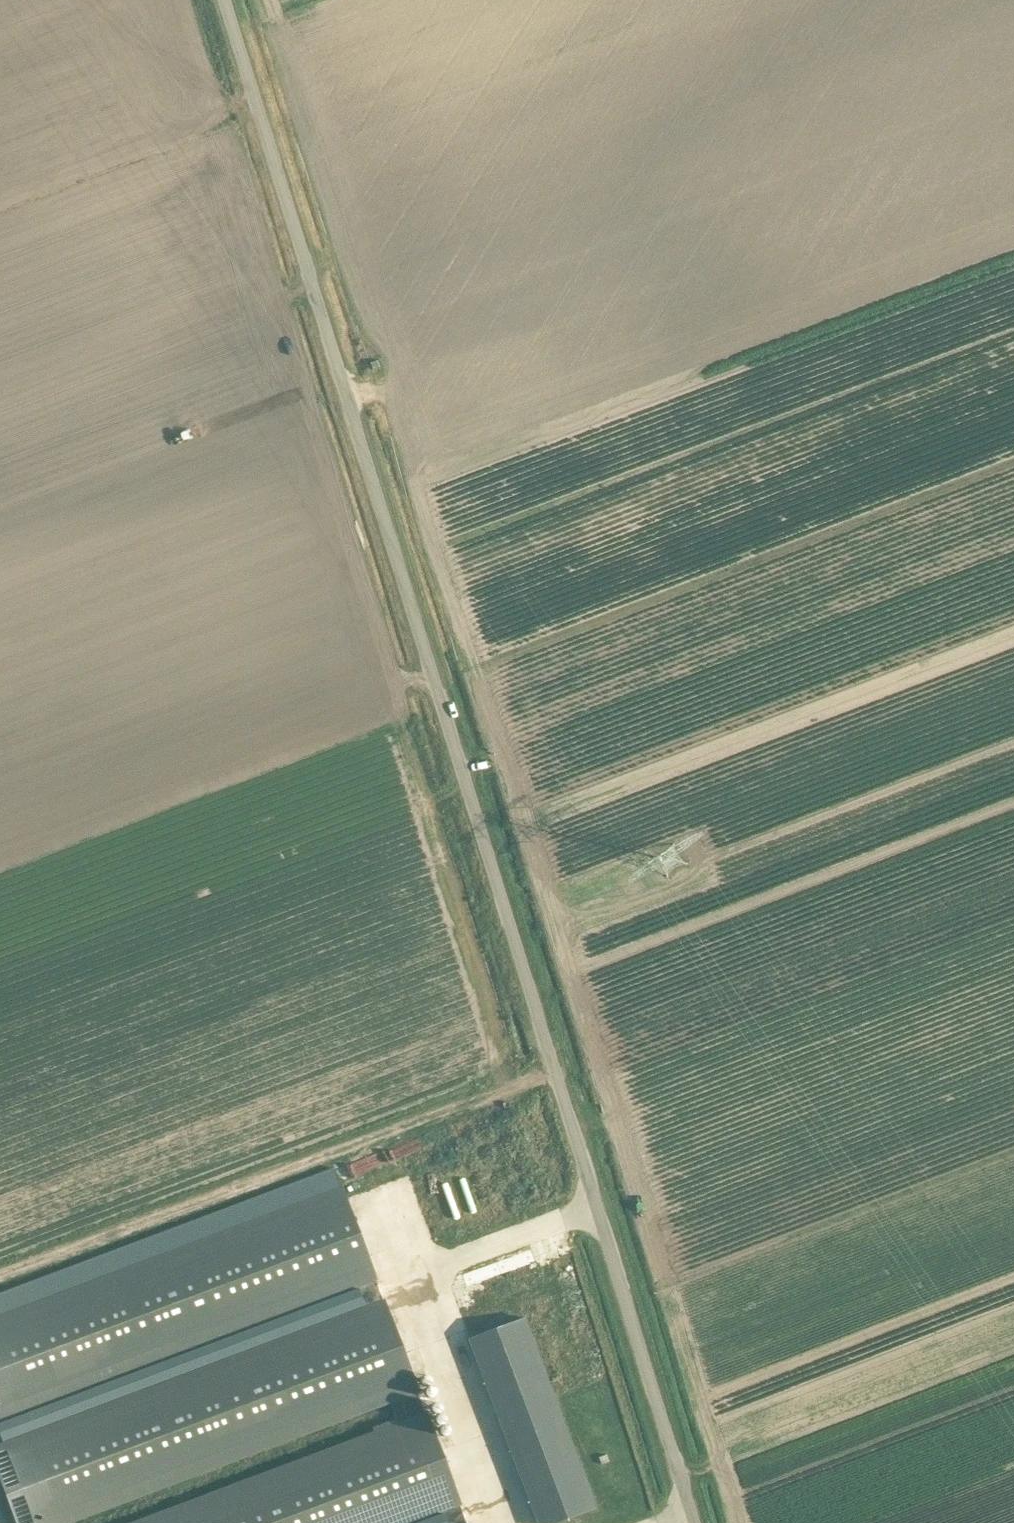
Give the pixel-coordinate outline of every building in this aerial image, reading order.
[(399,1426),(135,1522),(412,1522),(443,1512),(447,1522),(466,1522),(459,1505),(461,1504),(426,1411),(425,1412),(417,1392),(419,1392),(384,1299),(383,1300),(375,1280),(377,1279),(342,1186),(321,1194),(322,1196),(0,1317),(0,1419),(360,1287),(368,1309),(6,1443),(6,1441),(0,1443),(0,1475),(18,1522),(66,1522),(391,1403),(401,1399),(409,1422),(399,1426)] [(471,1339),(540,1522),(555,1522),(598,1507),(527,1318),(471,1339)]
